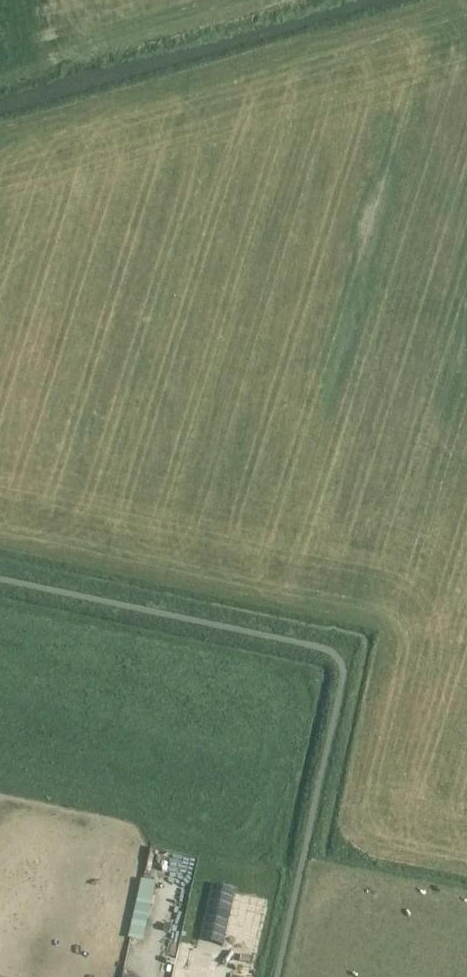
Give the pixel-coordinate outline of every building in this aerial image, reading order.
[(131,940),(147,942),(155,882),(139,880),(131,940)] [(198,937),(224,944),(237,890),(211,884),(198,937)]
